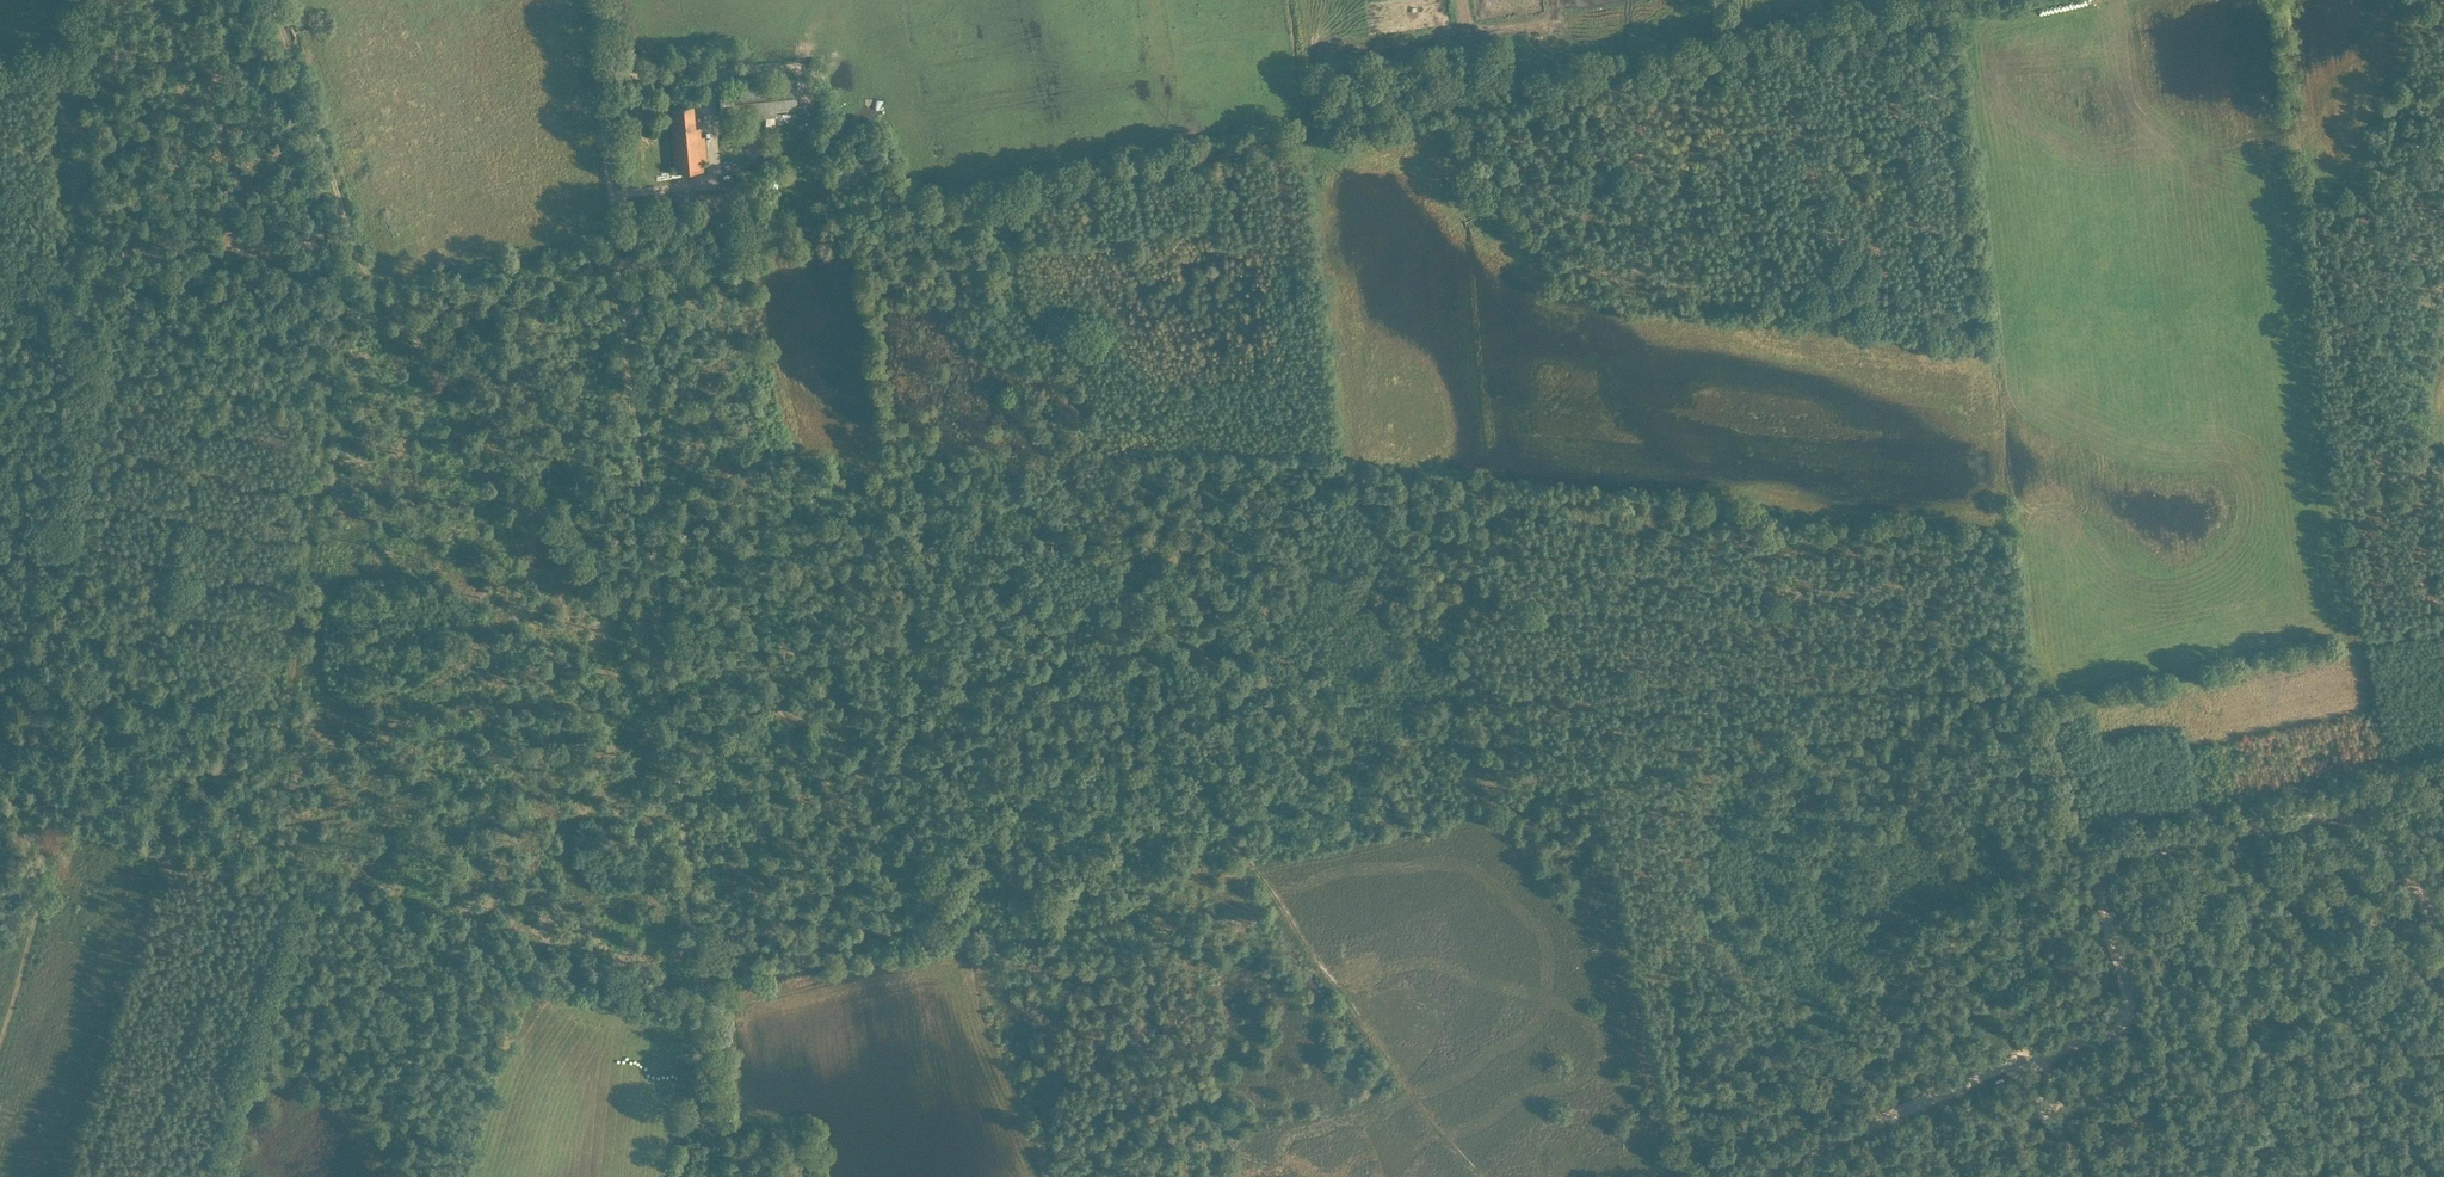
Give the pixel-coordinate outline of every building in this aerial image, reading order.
[(718,84),(721,123),(798,115),(794,76),(718,84)] [(671,130),(675,174),(704,171),(703,162),(706,162),(704,137),(701,137),(700,128),(695,128),(693,106),(673,108),(675,130),(671,130)] [(22,835),(15,834),(13,842),(20,843),(22,835)]
